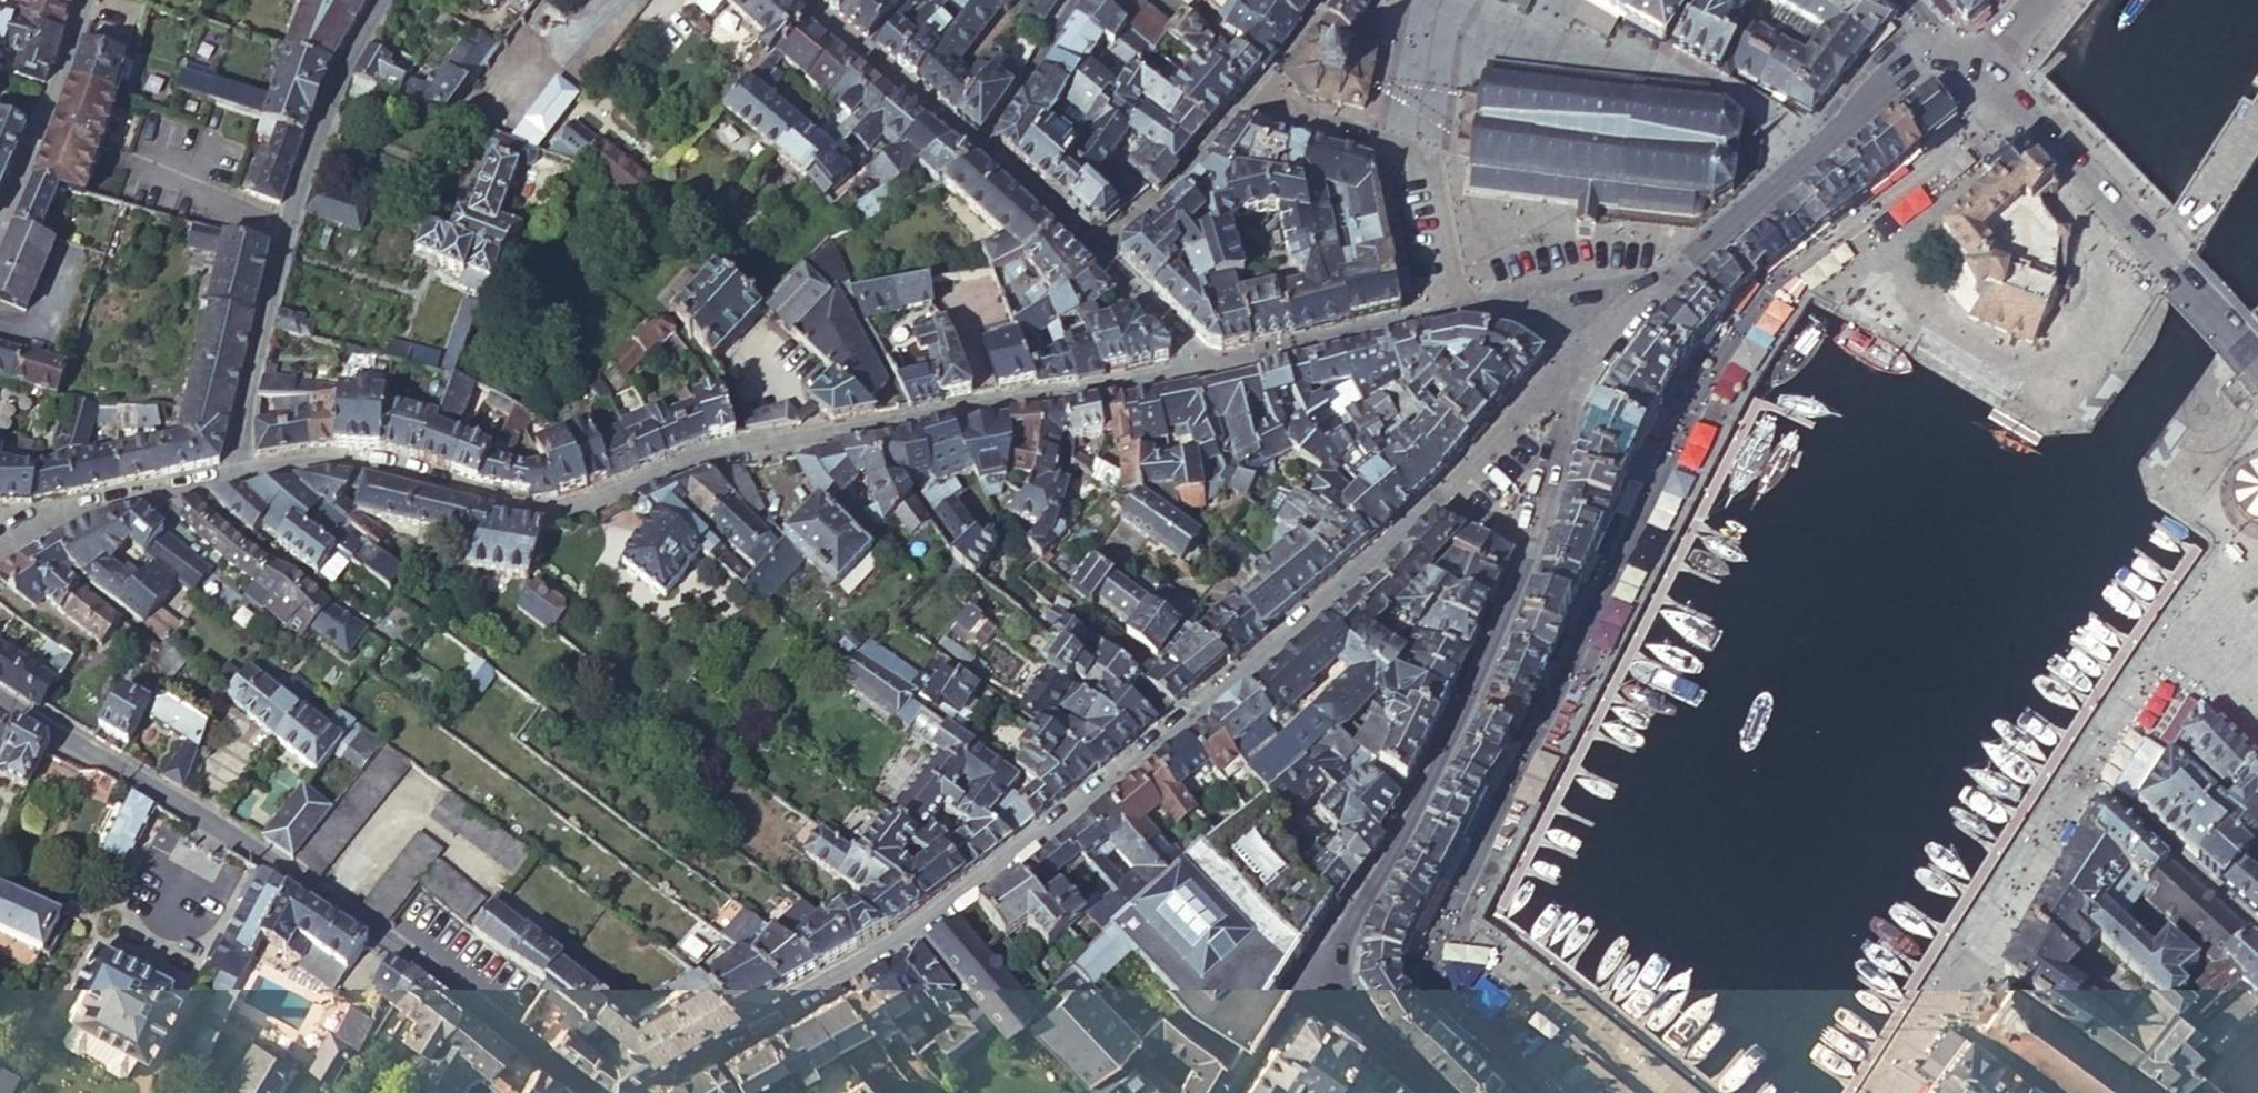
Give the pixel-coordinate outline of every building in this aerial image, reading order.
[(35,0),(29,0),(26,9),(32,11),(35,0)] [(77,3),(66,0),(35,0),(32,11),(72,23),(77,3)] [(371,0),(308,0),(288,49),(290,50),(334,64),(371,0)] [(724,0),(719,6),(763,44),(768,39),(724,0)] [(784,0),(724,0),(768,39),(763,44),(763,50),(732,84),(739,91),(766,61),(805,19),(784,0)] [(852,0),(822,0),(840,15),(852,0)] [(890,13),(878,4),(881,0),(852,0),(840,15),(869,38),(890,13)] [(906,15),(899,22),(898,22),(878,46),(899,63),(940,15),(948,5),(945,3),(942,0),(939,0),(932,8),(927,4),(912,20),(906,15)] [(890,13),(898,4),(893,0),(881,0),(878,4),(890,13)] [(965,19),(961,23),(940,49),(918,78),(935,93),(939,97),(962,67),(958,62),(1002,9),(1007,12),(1016,0),(980,0),(965,19)] [(980,0),(956,0),(954,3),(951,0),(948,0),(945,3),(948,5),(954,10),(965,19),(980,0)] [(1064,0),(1044,0),(1025,26),(1039,36),(1040,35),(1064,0)] [(1124,32),(1129,26),(1098,2),(1094,0),(1092,0),(1079,18),(1107,38),(1115,45),(1111,52),(1120,61),(1122,65),(1131,73),(1133,73),(1135,74),(1144,63),(1117,43),(1124,32)] [(1124,32),(1153,54),(1168,36),(1183,19),(1160,2),(1151,12),(1136,0),(1099,0),(1098,2),(1129,26),(1124,32)] [(1183,19),(1185,16),(1188,12),(1172,0),(1161,0),(1160,2),(1183,19)] [(1194,6),(1192,8),(1203,14),(1209,18),(1218,21),(1246,39),(1239,50),(1263,70),(1265,72),(1275,57),(1285,42),(1239,10),(1240,8),(1231,0),(1199,0),(1194,6)] [(1240,8),(1239,10),(1285,42),(1292,33),(1300,21),(1270,0),(1246,0),(1240,8)] [(1304,15),(1283,0),(1270,0),(1300,21),(1304,15)] [(1315,0),(1283,0),(1304,15),(1309,8),(1315,0)] [(1346,39),(1373,0),(1339,0),(1316,32),(1346,39)] [(1628,21),(1645,0),(1590,0),(1611,12),(1628,21)] [(1628,21),(1648,33),(1666,43),(1686,14),(1690,8),(1694,3),(1697,0),(1645,0),(1628,21)] [(1687,26),(1718,41),(1731,23),(1747,0),(1707,0),(1687,26)] [(1866,50),(1831,21),(1804,0),(1766,0),(1765,2),(1774,8),(1756,38),(1731,23),(1718,41),(1735,49),(1745,55),(1769,69),(1777,74),(1821,105),(1855,63),(1866,50)] [(1850,0),(1804,0),(1831,21),(1850,0)] [(1866,50),(1879,37),(1891,25),(1865,0),(1850,0),(1831,21),(1866,50)] [(1955,13),(1970,0),(1944,0),(1955,13)] [(1973,24),(1980,18),(1982,17),(1991,9),(1982,0),(1970,0),(1955,13),(1959,19),(1963,23),(1973,24)] [(1203,14),(1192,8),(1189,12),(1199,18),(1203,14)] [(67,41),(72,23),(32,11),(26,9),(22,27),(40,32),(67,41)] [(961,23),(965,19),(954,10),(951,14),(961,23)] [(1199,18),(1189,12),(1188,12),(1185,16),(1196,22),(1199,18)] [(918,78),(940,49),(936,45),(953,27),(940,15),(899,63),(918,78)] [(449,30),(453,22),(443,16),(439,25),(449,30)] [(1183,19),(1168,36),(1205,60),(1213,67),(1244,91),(1252,82),(1263,70),(1239,50),(1233,57),(1218,45),(1215,50),(1202,40),(1209,30),(1196,22),(1185,16),(1183,19)] [(1107,38),(1079,18),(1065,36),(1071,40),(1086,52),(1092,58),(1107,38)] [(829,39),(805,19),(766,61),(774,68),(785,57),(801,70),(829,39)] [(0,20),(0,47),(10,51),(18,25),(0,20)] [(31,59),(40,32),(22,27),(18,25),(10,51),(25,57),(31,59)] [(1718,41),(1687,26),(1672,45),(1697,61),(1719,74),(1725,66),(1735,49),(1718,41)] [(61,67),(67,41),(40,32),(31,59),(57,69),(61,67)] [(1117,43),(1144,63),(1153,54),(1124,32),(1117,43)] [(1378,47),(1346,39),(1316,32),(1285,74),(1307,97),(1364,110),(1378,47)] [(500,47),(479,36),(465,53),(459,49),(450,61),(448,59),(436,75),(433,74),(425,84),(428,86),(426,89),(407,80),(398,95),(448,114),(500,47)] [(388,45),(378,39),(355,78),(394,93),(398,95),(407,80),(411,73),(392,62),(394,60),(383,54),(388,45)] [(837,46),(829,39),(801,70),(809,77),(837,46)] [(1086,52),(1071,40),(1068,44),(1082,55),(1090,61),(1092,58),(1086,52)] [(1082,55),(1068,44),(1058,58),(1084,70),(1090,61),(1082,55)] [(129,62),(84,46),(72,82),(117,97),(122,81),(129,63),(129,62)] [(288,49),(279,46),(272,67),(283,71),(290,50),(288,49)] [(860,64),(837,46),(809,77),(808,79),(832,99),(860,64)] [(0,78),(1,79),(10,51),(0,47),(0,78)] [(1734,72),(1745,55),(1735,49),(1725,66),(1734,72)] [(195,74),(185,71),(179,94),(280,127),(305,135),(334,64),(290,50),(283,71),(271,100),(216,81),(214,85),(202,80),(203,77),(195,74)] [(983,137),(1015,93),(1001,83),(1010,69),(1001,62),(1002,59),(992,53),(980,68),(975,78),(966,71),(945,103),(959,117),(983,137)] [(1758,85),(1769,69),(1745,55),(1734,72),(1758,85)] [(25,76),(31,59),(25,57),(20,70),(25,76)] [(1103,112),(1120,90),(1090,61),(1084,70),(1058,58),(1035,91),(1059,110),(1067,116),(1082,127),(1093,136),(1079,152),(1073,160),(1095,179),(1097,177),(1102,169),(1109,160),(1125,140),(1133,146),(1139,139),(1103,112)] [(50,88),(57,69),(31,59),(25,76),(27,79),(50,88)] [(1165,94),(1212,126),(1233,103),(1244,91),(1213,67),(1205,60),(1174,92),(1170,89),(1165,94)] [(774,68),(766,61),(739,91),(724,108),(777,154),(804,126),(769,96),(785,78),(774,68)] [(133,64),(129,63),(122,81),(127,83),(133,64)] [(874,76),(860,64),(832,99),(844,108),(874,76)] [(1489,64),(1485,93),(1483,108),(1477,144),(1475,158),(1471,188),(1581,204),(1591,205),(1600,207),(1696,220),(1698,220),(1702,218),(1705,215),(1706,213),(1707,204),(1713,204),(1713,207),(1718,207),(1718,203),(1733,192),(1735,193),(1737,191),(1737,190),(1735,189),(1738,173),(1740,172),(1740,168),(1738,167),(1740,152),(1742,152),(1742,148),(1741,147),(1742,130),(1745,128),(1743,125),(1741,126),(1730,113),(1730,111),(1724,110),(1724,112),(1720,111),(1721,101),(1719,96),(1718,94),(1716,92),(1712,91),(1695,89),(1489,64)] [(197,69),(187,65),(185,71),(195,74),(197,69)] [(1719,74),(1729,80),(1734,72),(1725,66),(1719,74)] [(966,71),(962,67),(939,97),(945,103),(966,71)] [(1815,113),(1821,105),(1777,74),(1769,69),(1758,85),(1809,115),(1815,113)] [(1165,94),(1135,74),(1133,73),(1131,73),(1122,86),(1123,86),(1143,101),(1168,118),(1199,141),(1212,126),(1165,94)] [(894,94),(874,76),(844,108),(855,119),(864,126),(894,94)] [(394,93),(355,78),(346,101),(385,116),(394,93)] [(117,97),(72,82),(52,139),(45,159),(36,180),(60,188),(59,190),(83,197),(117,97)] [(1123,86),(1122,86),(1120,90),(1141,105),(1143,101),(1123,86)] [(1896,116),(1919,148),(1938,133),(1955,119),(1946,106),(1932,88),(1896,116)] [(1177,165),(1196,144),(1165,122),(1141,105),(1120,90),(1103,112),(1139,139),(1147,145),(1149,145),(1177,165)] [(1059,110),(1035,91),(1005,134),(1004,145),(1022,163),(1049,125),(1059,110)] [(1483,108),(1485,93),(1467,91),(1465,105),(1460,140),(1458,156),(1475,158),(1477,144),(1479,135),(1483,108)] [(892,136),(918,112),(895,93),(894,94),(864,126),(854,136),(869,152),(884,138),(892,136)] [(1067,116),(1059,110),(1049,125),(1053,129),(1054,127),(1056,129),(1067,116)] [(896,149),(928,121),(928,120),(918,112),(892,136),(884,138),(896,149)] [(1920,150),(1919,148),(1896,116),(1886,124),(1879,130),(1901,161),(1907,160),(1912,156),(1920,150)] [(1196,144),(1199,141),(1168,118),(1165,122),(1196,144)] [(777,154),(809,179),(810,179),(841,148),(854,136),(864,126),(855,119),(827,146),(804,126),(777,154)] [(920,166),(954,142),(928,121),(896,149),(873,169),(888,187),(920,166)] [(1263,185),(1271,211),(1278,213),(1281,213),(1290,249),(1291,250),(1317,244),(1313,225),(1332,219),(1324,184),(1336,187),(1335,192),(1351,197),(1355,231),(1351,232),(1354,261),(1357,261),(1360,275),(1371,317),(1401,310),(1374,162),(1244,121),(1211,159),(1216,162),(1240,175),(1231,188),(1235,202),(1263,185)] [(32,135),(0,123),(0,165),(19,170),(32,135)] [(1049,125),(1022,163),(1050,189),(1073,160),(1079,152),(1075,149),(1053,129),(1049,125)] [(305,135),(280,127),(270,153),(295,164),(305,135)] [(573,127),(554,153),(581,163),(585,159),(592,149),(598,140),(573,127)] [(1075,149),(1079,152),(1093,136),(1082,127),(1073,139),(1079,144),(1075,149)] [(540,148),(530,144),(504,134),(504,135),(487,129),(483,141),(483,146),(485,150),(489,153),(494,155),(521,165),(526,167),(531,168),(536,166),(539,161),(544,149),(540,148)] [(1894,166),(1901,161),(1879,130),(1870,137),(1863,143),(1853,151),(1845,158),(1866,187),(1875,180),(1884,173),(1894,166)] [(599,140),(598,140),(592,149),(585,159),(639,203),(640,202),(661,179),(646,168),(641,174),(630,164),(599,140)] [(943,183),(979,163),(954,142),(920,166),(940,184),(943,183)] [(1149,145),(1147,145),(1131,164),(1153,183),(1160,191),(1179,168),(1177,165),(1149,145)] [(851,160),(841,148),(810,179),(825,201),(852,177),(843,167),(851,160)] [(2006,160),(1988,175),(1995,183),(1939,233),(1969,273),(1926,304),(1972,321),(2019,339),(2035,346),(2055,308),(2055,298),(2055,282),(2056,277),(2062,233),(2040,209),(2047,203),(2059,193),(2019,148),(2006,160)] [(287,184),(295,164),(270,153),(262,149),(253,171),(287,184)] [(521,165),(494,155),(472,216),(462,214),(453,234),(502,256),(525,228),(501,219),(521,165)] [(1866,187),(1845,158),(1836,165),(1816,183),(1805,193),(1824,217),(1831,212),(1850,198),(1866,187)] [(636,159),(630,164),(641,174),(646,168),(636,159)] [(1091,183),(1095,179),(1073,160),(1050,189),(1069,207),(1091,183)] [(1240,175),(1216,162),(1207,172),(1227,190),(1227,192),(1226,194),(1208,214),(1214,214),(1235,202),(1231,188),(1240,175)] [(1026,260),(1058,236),(979,163),(943,183),(1007,242),(985,252),(991,258),(989,259),(987,262),(987,265),(987,268),(989,271),(990,273),(994,272),(1026,260)] [(19,170),(0,165),(0,204),(4,205),(19,170)] [(1120,214),(1148,188),(1123,166),(1105,186),(1100,192),(1120,214)] [(1227,190),(1207,172),(1203,170),(1185,190),(1208,214),(1226,194),(1227,192),(1227,190)] [(282,204),(287,184),(253,171),(246,192),(279,205),(282,204)] [(848,191),(858,207),(875,196),(867,186),(872,182),(866,175),(848,191)] [(1105,186),(1097,177),(1095,179),(1091,183),(1100,192),(1105,186)] [(60,188),(36,180),(16,225),(18,225),(42,236),(59,190),(60,188)] [(1107,226),(1120,214),(1100,192),(1091,183),(1069,207),(1089,225),(1107,226)] [(368,204),(315,184),(310,197),(307,211),(359,230),(368,204)] [(1220,282),(1234,278),(1246,275),(1233,228),(1238,215),(1271,211),(1263,185),(1235,202),(1214,214),(1218,230),(1202,233),(1207,247),(1220,282)] [(869,224),(902,205),(888,187),(875,196),(858,207),(869,224)] [(1123,258),(1155,290),(1178,267),(1207,247),(1202,233),(1218,230),(1214,214),(1208,214),(1185,190),(1143,226),(1144,228),(1124,245),(1123,258)] [(1817,222),(1824,217),(1805,193),(1797,199),(1790,205),(1810,227),(1817,222)] [(1591,205),(1581,204),(1579,222),(1597,225),(1600,207),(1591,205)] [(1784,210),(1777,216),(1796,237),(1803,232),(1810,227),(1790,205),(1784,210)] [(2199,214),(2184,205),(2179,213),(2194,222),(2199,214)] [(1770,222),(1762,230),(1779,249),(1789,242),(1796,237),(1777,216),(1771,222),(1770,222)] [(1317,244),(1326,283),(1345,279),(1332,219),(1313,225),(1317,244)] [(502,256),(453,234),(429,225),(417,251),(442,262),(440,267),(463,277),(466,271),(492,283),(502,256)] [(221,256),(226,236),(214,233),(196,228),(190,247),(221,256)] [(1757,234),(1749,241),(1765,266),(1772,257),(1779,249),(1762,230),(1757,234)] [(15,231),(0,267),(0,301),(25,313),(54,248),(15,231)] [(253,313),(271,248),(236,238),(226,236),(221,256),(210,302),(253,313)] [(1091,278),(1102,303),(1117,295),(1117,293),(1058,236),(1026,260),(1036,278),(1006,288),(1004,282),(999,284),(1004,299),(1016,327),(1035,315),(1053,303),(1071,291),(1091,278)] [(831,240),(805,265),(832,293),(837,288),(848,277),(846,271),(839,256),(831,240)] [(1735,253),(1753,279),(1760,272),(1763,268),(1765,266),(1749,241),(1742,247),(1735,253)] [(1307,277),(1309,282),(1311,290),(1327,286),(1326,283),(1317,244),(1291,250),(1295,268),(1307,277)] [(1210,345),(1223,350),(1202,296),(1220,282),(1207,247),(1178,267),(1155,290),(1166,301),(1203,338),(1210,345)] [(1729,259),(1721,265),(1741,293),(1749,285),(1753,279),(1735,253),(1729,259)] [(805,265),(765,305),(794,335),(832,293),(805,265)] [(1707,278),(1729,308),(1735,300),(1741,293),(1721,265),(1716,270),(1707,278)] [(764,311),(718,268),(717,268),(676,314),(688,329),(688,330),(687,332),(690,335),(693,333),(716,362),(753,323),(753,322),(764,311)] [(999,284),(994,272),(990,273),(954,279),(959,310),(974,309),(1004,299),(999,284)] [(1345,279),(1354,320),(1371,317),(1360,275),(1345,279)] [(1080,313),(1102,303),(1091,278),(1071,291),(1080,313)] [(1252,343),(1239,297),(1234,278),(1220,282),(1202,296),(1223,350),(1236,348),(1252,344),(1252,343)] [(1707,278),(1691,293),(1717,321),(1725,313),(1729,308),(1707,278)] [(976,313),(974,309),(959,310),(954,279),(932,283),(935,304),(935,308),(940,318),(946,317),(945,315),(959,313),(959,317),(976,313)] [(1311,290),(1320,328),(1337,324),(1354,320),(1345,279),(1326,283),(1327,286),(1311,290)] [(1279,281),(1280,288),(1287,286),(1286,280),(1279,281)] [(1297,284),(1307,330),(1314,329),(1320,328),(1311,290),(1309,282),(1302,283),(1297,284)] [(900,288),(905,310),(926,306),(928,309),(935,308),(935,304),(932,283),(900,288)] [(1280,288),(1276,289),(1284,335),(1307,330),(1297,284),(1287,286),(1280,288)] [(832,293),(794,335),(836,373),(870,404),(889,383),(837,288),(832,293)] [(900,288),(856,295),(863,311),(867,321),(870,326),(905,317),(905,315),(928,309),(926,306),(905,310),(900,288)] [(1276,289),(1239,297),(1252,343),(1284,335),(1276,289)] [(1061,324),(1080,313),(1071,291),(1053,303),(1061,324)] [(1668,317),(1700,341),(1710,330),(1717,321),(1691,293),(1683,301),(1668,317)] [(231,412),(253,313),(210,302),(186,407),(231,412)] [(1042,334),(1061,324),(1053,303),(1035,315),(1042,334)] [(1117,368),(1129,366),(1110,323),(1102,303),(1080,313),(1085,325),(1105,370),(1117,368)] [(481,310),(468,305),(462,321),(475,326),(481,310)] [(1152,363),(1153,363),(1138,334),(1132,324),(1139,317),(1132,310),(1126,314),(1110,323),(1129,366),(1130,368),(1141,366),(1152,363)] [(305,319),(280,312),(275,332),(313,342),(316,327),(304,324),(305,319)] [(1037,383),(1061,381),(1050,354),(1044,357),(1035,338),(1042,334),(1035,315),(1016,327),(1017,330),(1036,381),(1037,383)] [(1139,326),(1144,321),(1139,317),(1132,324),(1138,334),(1142,332),(1139,326)] [(1659,328),(1642,345),(1677,369),(1689,355),(1700,341),(1668,317),(1659,328)] [(1138,334),(1153,363),(1171,360),(1175,349),(1145,320),(1144,321),(1139,326),(1142,332),(1138,334)] [(463,358),(475,326),(462,321),(461,321),(449,352),(463,358)] [(962,394),(975,392),(956,345),(948,322),(930,328),(927,322),(919,328),(922,334),(913,340),(920,348),(930,347),(933,364),(936,364),(937,370),(943,397),(962,394)] [(666,342),(678,334),(671,324),(651,325),(634,340),(647,354),(648,354),(657,348),(666,342)] [(1050,354),(1068,344),(1068,342),(1061,324),(1042,334),(1050,354)] [(1107,374),(1105,370),(1085,325),(1068,331),(1072,340),(1068,342),(1068,344),(1081,378),(1084,376),(1093,374),(1102,372),(1104,374),(1107,374)] [(1001,387),(1036,381),(1017,330),(994,334),(996,342),(986,346),(1001,387)] [(1465,330),(1434,332),(1436,360),(1482,362),(1479,370),(1513,392),(1515,393),(1534,371),(1545,357),(1512,336),(1465,330)] [(1436,360),(1434,332),(1401,337),(1419,357),(1436,360)] [(1419,357),(1401,337),(1395,338),(1410,358),(1397,361),(1404,382),(1408,385),(1471,441),(1479,433),(1487,423),(1419,357)] [(1410,358),(1395,338),(1373,343),(1383,365),(1397,361),(1410,358)] [(647,354),(634,340),(617,360),(625,376),(647,354)] [(666,342),(657,348),(659,352),(669,346),(666,342)] [(1383,365),(1373,343),(1341,350),(1352,381),(1362,402),(1404,382),(1397,361),(1383,365)] [(0,344),(0,378),(13,382),(23,352),(0,344)] [(1061,381),(1081,378),(1068,344),(1050,354),(1061,381)] [(389,349),(386,361),(409,367),(413,355),(406,348),(395,345),(389,349)] [(1620,374),(1660,404),(1670,384),(1677,369),(1642,345),(1633,358),(1620,374)] [(661,354),(659,352),(657,348),(648,354),(652,359),(661,354)] [(409,367),(437,374),(440,358),(414,350),(413,355),(409,367)] [(1352,381),(1341,350),(1285,364),(1286,368),(1297,394),(1312,432),(1327,447),(1344,437),(1336,424),(1330,413),(1331,412),(1324,397),(1311,399),(1308,392),(1352,381)] [(58,396),(68,367),(23,352),(13,382),(58,396)] [(462,360),(463,358),(449,352),(445,363),(459,369),(462,360)] [(1482,362),(1436,360),(1419,357),(1487,423),(1504,403),(1513,392),(1479,370),(1482,362)] [(477,368),(462,360),(459,369),(456,375),(476,385),(480,376),(475,373),(477,368)] [(459,369),(445,363),(440,375),(441,375),(455,379),(456,375),(459,369)] [(1297,394),(1286,368),(1257,374),(1293,449),(1302,461),(1327,447),(1312,432),(1297,394)] [(943,400),(943,397),(937,370),(910,377),(922,403),(923,404),(943,400)] [(870,404),(836,373),(811,400),(830,417),(831,420),(879,413),(879,412),(870,404)] [(1293,449),(1257,374),(1226,381),(1198,387),(1214,436),(1231,431),(1244,473),(1263,462),(1266,466),(1293,449)] [(1618,378),(1609,389),(1654,417),(1657,410),(1660,404),(1620,374),(1618,378)] [(455,379),(441,375),(437,385),(435,385),(433,385),(431,385),(430,386),(429,387),(429,388),(428,389),(428,391),(429,392),(429,394),(431,396),(433,398),(431,403),(430,404),(430,405),(432,407),(433,410),(429,416),(397,407),(401,396),(388,395),(388,396),(381,449),(419,460),(441,418),(455,379)] [(476,385),(456,375),(455,379),(441,418),(419,460),(451,472),(468,440),(457,435),(476,385)] [(505,388),(480,376),(476,385),(492,393),(496,395),(501,398),(505,388)] [(898,380),(912,405),(922,403),(910,377),(898,380)] [(1308,392),(1311,399),(1324,397),(1331,412),(1330,413),(1336,424),(1348,419),(1366,410),(1362,402),(1352,381),(1308,392)] [(388,396),(264,382),(259,399),(285,400),(298,400),(326,401),(341,402),(338,447),(381,449),(388,396)] [(597,401),(586,382),(578,387),(591,408),(597,401)] [(711,438),(737,434),(729,400),(715,383),(705,387),(707,395),(691,402),(692,404),(691,404),(711,438)] [(1214,436),(1198,387),(1198,385),(1160,392),(1168,423),(1166,424),(1168,430),(1177,428),(1179,439),(1182,439),(1183,445),(1196,443),(1199,451),(1198,456),(1172,460),(1155,462),(1153,454),(1149,453),(1142,455),(1144,463),(1142,493),(1180,491),(1206,490),(1221,481),(1225,471),(1214,436)] [(1458,456),(1471,441),(1408,385),(1366,410),(1382,429),(1443,473),(1458,456)] [(682,408),(691,404),(692,404),(691,402),(680,386),(672,392),(682,408)] [(1597,409),(1646,434),(1650,425),(1654,417),(1609,389),(1606,394),(1597,409)] [(1168,423),(1160,392),(1126,398),(1142,455),(1149,453),(1147,445),(1170,439),(1168,430),(1166,424),(1168,423)] [(491,406),(496,395),(492,393),(487,404),(491,406)] [(496,395),(491,406),(510,417),(514,410),(516,406),(501,398),(496,395)] [(641,468),(666,458),(646,417),(629,422),(616,395),(608,397),(621,426),(641,468)] [(1142,455),(1126,398),(1098,403),(1104,433),(1115,431),(1118,445),(1123,445),(1124,476),(1124,495),(1142,493),(1144,463),(1142,455)] [(73,400),(72,400),(58,450),(89,445),(95,422),(99,409),(99,407),(73,400)] [(291,419),(258,422),(258,423),(258,455),(300,450),(299,418),(298,400),(285,400),(291,419)] [(308,449),(338,447),(341,402),(326,401),(324,415),(308,416),(308,449)] [(1104,433),(1098,403),(1064,407),(1069,435),(1075,442),(1074,447),(1084,445),(1083,439),(1104,433)] [(666,458),(711,438),(691,404),(682,408),(661,417),(656,406),(643,412),(646,417),(666,458)] [(789,404),(746,420),(750,432),(801,425),(789,404)] [(530,423),(535,416),(516,406),(514,410),(525,428),(525,429),(530,423)] [(228,426),(231,412),(186,407),(183,420),(184,420),(184,422),(202,424),(228,426)] [(1069,435),(1064,407),(1063,407),(1063,408),(1057,409),(1063,436),(1069,435)] [(553,417),(548,408),(536,417),(546,422),(553,417)] [(596,419),(591,408),(585,416),(588,423),(596,419)] [(111,409),(99,409),(95,422),(119,422),(118,414),(111,415),(111,409)] [(118,414),(119,422),(119,430),(138,428),(139,409),(117,409),(118,414)] [(160,426),(161,425),(157,409),(139,409),(138,428),(160,426)] [(1063,436),(1057,409),(1041,410),(1039,453),(1060,456),(1063,436)] [(1595,414),(1588,427),(1637,452),(1642,443),(1646,434),(1597,409),(1595,414)] [(515,450),(525,428),(514,410),(510,417),(501,436),(497,443),(515,452),(515,450)] [(1039,453),(1041,410),(1026,411),(1013,412),(1010,414),(1011,419),(1013,439),(1030,439),(1031,446),(1012,446),(1006,483),(1006,484),(1027,497),(1039,453)] [(1348,419),(1355,430),(1363,441),(1382,429),(1366,410),(1348,419)] [(299,418),(300,450),(308,449),(308,416),(299,418)] [(1013,439),(1011,419),(995,422),(951,429),(948,425),(920,432),(920,435),(901,440),(900,437),(899,438),(912,479),(922,493),(923,493),(938,515),(943,512),(941,509),(962,491),(955,479),(968,473),(969,475),(976,472),(982,482),(997,480),(1004,478),(1004,482),(1006,483),(1012,446),(1013,439)] [(1336,424),(1344,437),(1355,430),(1348,419),(1336,424)] [(202,424),(184,422),(187,435),(182,436),(162,440),(164,450),(165,452),(167,473),(179,471),(191,469),(202,424)] [(226,435),(228,426),(202,424),(191,469),(207,467),(220,464),(226,435)] [(589,486),(613,477),(595,438),(589,425),(564,437),(579,462),(589,486)] [(614,481),(641,468),(621,426),(595,438),(613,477),(614,481)] [(482,427),(475,442),(494,450),(497,443),(501,436),(482,427)] [(1579,456),(1627,476),(1633,462),(1637,452),(1588,427),(1585,437),(1579,456)] [(1445,474),(1443,473),(1382,429),(1363,441),(1355,430),(1344,437),(1327,447),(1342,463),(1358,454),(1356,450),(1360,448),(1373,466),(1351,476),(1361,486),(1370,495),(1386,479),(1413,505),(1435,484),(1445,474)] [(1231,431),(1214,436),(1225,471),(1228,470),(1240,477),(1242,474),(1244,473),(1231,431)] [(11,456),(17,441),(0,434),(0,456),(11,456)] [(589,487),(589,486),(579,462),(564,437),(538,449),(549,468),(561,495),(589,487)] [(912,479),(899,438),(896,438),(893,439),(900,480),(903,480),(908,479),(912,479)] [(25,459),(37,457),(37,444),(17,439),(17,441),(11,456),(25,458),(25,459)] [(900,480),(893,439),(886,440),(876,441),(889,488),(900,480)] [(149,443),(155,476),(167,473),(165,452),(164,450),(162,440),(149,443)] [(451,472),(478,483),(494,450),(475,442),(468,440),(451,472)] [(889,488),(876,441),(837,446),(838,449),(860,479),(868,477),(889,527),(898,518),(915,498),(903,480),(900,480),(889,488)] [(137,445),(144,478),(155,476),(149,443),(137,445)] [(513,462),(515,452),(497,443),(494,450),(478,483),(507,487),(513,462)] [(120,448),(123,482),(135,480),(144,478),(137,445),(120,448)] [(1342,463),(1327,447),(1302,461),(1324,473),(1333,479),(1345,469),(1342,463)] [(120,448),(92,453),(90,489),(96,488),(112,485),(123,482),(120,448)] [(860,479),(838,449),(815,454),(828,481),(843,495),(830,508),(842,521),(853,508),(848,503),(853,498),(849,489),(860,479)] [(513,462),(519,464),(521,451),(515,450),(515,452),(513,462)] [(92,453),(55,461),(53,496),(72,492),(90,489),(92,453)] [(1061,457),(1060,456),(1039,453),(1027,497),(1012,514),(1037,525),(1044,513),(1057,481),(1061,457)] [(828,481),(815,454),(798,457),(822,501),(753,577),(744,586),(765,605),(807,560),(828,581),(837,588),(839,590),(875,552),(869,546),(847,526),(842,521),(830,508),(843,495),(828,481)] [(10,468),(11,456),(0,456),(0,467),(10,468)] [(1576,465),(1573,476),(1620,492),(1624,484),(1627,476),(1579,456),(1576,465)] [(53,496),(55,461),(48,463),(36,466),(36,468),(35,469),(38,470),(33,500),(45,498),(48,497),(53,496)] [(508,488),(532,492),(532,470),(519,464),(513,462),(507,487),(508,488)] [(1093,481),(1124,495),(1124,476),(1101,465),(1097,463),(1093,481)] [(8,499),(10,468),(0,467),(0,499),(8,499)] [(767,511),(746,467),(710,473),(736,498),(755,514),(755,515),(756,515),(767,511)] [(31,500),(33,500),(38,470),(35,469),(36,468),(10,468),(8,499),(31,500)] [(534,499),(561,495),(549,468),(532,470),(532,492),(534,499)] [(1228,470),(1225,471),(1221,481),(1232,489),(1240,477),(1228,470)] [(736,498),(710,473),(706,474),(673,488),(689,504),(706,519),(711,515),(734,500),(736,498)] [(1333,479),(1324,473),(1315,493),(1317,494),(1313,504),(1333,520),(1349,500),(1363,515),(1382,535),(1393,525),(1398,521),(1370,495),(1361,486),(1354,494),(1333,479)] [(2255,473),(2245,477),(2237,484),(2232,493),(2229,504),(2231,514),(2236,524),(2244,532),(2253,536),(2257,537),(2257,473),(2255,473)] [(352,490),(355,478),(329,474),(298,479),(332,507),(343,517),(348,508),(352,490)] [(1567,500),(1613,511),(1617,501),(1620,492),(1573,476),(1571,485),(1567,500)] [(1255,483),(1258,480),(1257,479),(1240,477),(1232,489),(1244,498),(1255,483)] [(363,492),(365,479),(355,478),(352,490),(363,492)] [(332,507),(298,479),(261,487),(239,491),(211,498),(254,535),(267,527),(287,543),(304,527),(339,554),(350,562),(365,574),(364,576),(369,580),(385,561),(388,558),(368,543),(363,548),(344,533),(323,517),(332,507)] [(482,543),(493,518),(495,512),(365,479),(363,492),(361,513),(482,543)] [(1398,521),(1413,505),(1386,479),(1370,495),(1398,521)] [(1069,485),(1057,481),(1044,513),(1037,525),(1043,527),(1051,530),(1057,517),(1069,485)] [(1232,489),(1221,481),(1206,490),(1207,509),(1213,510),(1233,500),(1232,489)] [(689,504),(673,488),(670,484),(665,486),(660,488),(682,510),(686,507),(689,504)] [(713,558),(724,549),(712,539),(703,549),(686,534),(696,524),(682,510),(660,488),(640,496),(646,501),(641,507),(657,520),(625,564),(668,599),(696,560),(706,568),(713,558)] [(1207,509),(1206,490),(1180,491),(1181,511),(1203,509),(1207,509)] [(1181,511),(1180,491),(1142,493),(1141,495),(1154,504),(1156,501),(1181,511)] [(1141,495),(1142,493),(1124,495),(1130,510),(1141,495)] [(1201,538),(1175,519),(1154,504),(1141,495),(1130,510),(1122,521),(1149,541),(1181,565),(1192,550),(1201,538)] [(1333,520),(1313,504),(1299,496),(1279,522),(1287,528),(1314,547),(1337,573),(1352,560),(1353,561),(1369,546),(1350,527),(1347,530),(1333,520)] [(933,525),(915,498),(898,518),(914,540),(933,525)] [(752,517),(734,500),(711,515),(715,521),(710,524),(730,543),(752,517)] [(1349,500),(1333,520),(1347,530),(1350,527),(1363,515),(1349,500)] [(1565,507),(1560,520),(1604,532),(1609,520),(1613,511),(1567,500),(1565,507)] [(221,527),(192,501),(163,508),(172,516),(180,523),(192,531),(207,546),(225,561),(235,570),(249,580),(274,598),(264,608),(284,627),(298,639),(299,641),(311,629),(330,608),(329,608),(315,595),(293,574),(267,564),(248,550),(236,541),(221,527)] [(1175,519),(1181,511),(1156,501),(1154,504),(1175,519)] [(963,551),(978,537),(955,507),(940,518),(963,551)] [(374,525),(348,508),(343,517),(366,535),(374,525)] [(869,546),(883,532),(868,511),(847,526),(869,546)] [(165,535),(143,513),(135,515),(105,522),(128,547),(144,559),(145,558),(177,581),(192,596),(194,594),(210,573),(165,536),(165,535)] [(711,515),(706,519),(710,524),(715,521),(711,515)] [(1375,541),(1382,535),(1363,515),(1350,527),(1369,546),(1369,547),(1375,541)] [(1433,568),(1466,534),(1448,524),(1448,523),(1435,516),(1396,559),(1396,560),(1380,579),(1402,601),(1433,568)] [(773,537),(752,517),(730,543),(750,562),(773,537)] [(1062,520),(1057,517),(1051,530),(1043,527),(1028,543),(1044,560),(1060,543),(1059,540),(1066,533),(1064,528),(1061,526),(1062,520)] [(529,580),(547,526),(545,526),(493,518),(482,543),(470,571),(482,573),(511,578),(529,580)] [(1550,550),(1596,553),(1600,543),(1604,532),(1560,520),(1557,530),(1550,550)] [(1149,541),(1122,521),(1093,560),(1117,578),(1120,580),(1149,541)] [(128,547),(105,522),(95,525),(77,534),(55,547),(71,572),(121,608),(138,588),(107,565),(98,558),(104,548),(114,558),(128,547)] [(381,548),(382,547),(390,535),(374,525),(367,536),(381,548)] [(339,554),(304,527),(287,543),(284,545),(280,548),(316,575),(315,577),(316,578),(339,554)] [(1314,592),(1337,573),(1314,547),(1287,528),(1276,535),(1277,548),(1282,555),(1252,581),(1262,591),(1256,596),(1278,623),(1278,622),(1314,592)] [(1029,572),(1044,560),(1028,543),(1019,534),(1006,545),(1029,572)] [(280,548),(284,545),(271,536),(265,543),(277,552),(280,548)] [(780,544),(773,537),(750,562),(756,568),(780,544)] [(1000,547),(991,537),(985,544),(978,537),(963,551),(955,559),(955,560),(968,570),(978,578),(1000,547)] [(1472,537),(1456,555),(1503,578),(1504,579),(1510,564),(1514,555),(1472,537)] [(1207,541),(1201,538),(1192,550),(1202,558),(1207,541)] [(1224,538),(1218,542),(1240,567),(1249,561),(1240,550),(1224,538)] [(71,572),(55,547),(46,552),(61,572),(67,578),(71,572)] [(107,565),(114,558),(104,548),(98,558),(107,565)] [(1282,555),(1277,548),(1246,574),(1252,581),(1282,555)] [(744,586),(753,577),(724,549),(713,558),(744,586)] [(1202,558),(1192,550),(1181,565),(1191,572),(1202,559),(1202,558)] [(1550,553),(1543,574),(1583,584),(1589,569),(1596,553),(1550,550),(1550,553)] [(61,572),(46,552),(23,564),(44,587),(61,572)] [(350,562),(339,554),(316,578),(324,585),(326,587),(350,562)] [(1503,578),(1456,555),(1432,582),(1456,597),(1490,608),(1497,593),(1503,578)] [(1117,578),(1093,560),(1092,562),(1086,557),(1078,565),(1085,572),(1073,588),(1072,589),(1093,608),(1095,606),(1100,599),(1105,603),(1110,596),(1106,592),(1117,578)] [(369,580),(389,596),(405,578),(385,561),(369,580)] [(23,564),(0,577),(0,579),(36,610),(46,600),(102,647),(121,625),(78,588),(67,578),(61,572),(44,587),(23,564)] [(509,596),(511,578),(482,573),(479,591),(483,597),(502,600),(509,596)] [(1540,580),(1534,594),(1574,604),(1579,594),(1583,584),(1543,574),(1540,580)] [(1148,575),(1135,592),(1154,605),(1166,587),(1148,575)] [(138,588),(121,608),(122,609),(162,641),(171,629),(154,616),(171,594),(149,576),(138,588)] [(1379,624),(1394,610),(1402,601),(1380,579),(1378,577),(1365,588),(1351,600),(1379,624)] [(1135,592),(1120,580),(1117,578),(1106,592),(1110,596),(1105,603),(1135,627),(1137,629),(1152,606),(1154,605),(1135,592)] [(831,595),(837,588),(828,581),(822,587),(831,595)] [(1456,597),(1432,582),(1400,616),(1421,634),(1441,614),(1480,632),(1486,619),(1490,608),(1456,597)] [(551,629),(566,606),(538,586),(521,610),(550,630),(551,629)] [(1182,624),(1194,607),(1166,587),(1154,605),(1152,606),(1182,624)] [(1529,606),(1523,621),(1561,632),(1568,618),(1574,604),(1534,594),(1529,606)] [(1273,627),(1278,623),(1256,596),(1244,605),(1266,632),(1273,627)] [(1269,635),(1266,632),(1244,605),(1238,597),(1228,604),(1219,614),(1250,650),(1261,641),(1269,635)] [(1370,634),(1379,624),(1351,600),(1341,609),(1331,620),(1329,621),(1359,648),(1370,634)] [(1191,631),(1197,622),(1205,612),(1195,605),(1195,606),(1194,607),(1182,624),(1191,631)] [(1188,648),(1198,638),(1191,631),(1182,624),(1152,606),(1137,629),(1165,652),(1167,649),(1177,659),(1188,648)] [(349,621),(330,608),(311,629),(350,656),(366,634),(349,621)] [(371,619),(374,616),(360,608),(358,613),(370,620),(371,619)] [(971,609),(941,633),(955,644),(969,634),(984,619),(971,609)] [(1093,641),(1058,612),(1048,622),(1060,630),(1059,632),(1088,652),(1092,647),(1095,643),(1093,641)] [(1242,656),(1250,650),(1219,614),(1206,629),(1198,638),(1229,662),(1232,664),(1242,656)] [(1441,614),(1421,634),(1471,653),(1472,653),(1476,642),(1480,633),(1480,632),(1441,614)] [(969,634),(983,644),(998,631),(984,619),(969,634)] [(443,633),(447,623),(443,621),(436,622),(435,627),(443,633)] [(1359,648),(1329,621),(1311,636),(1285,660),(1315,692),(1328,680),(1330,681),(1338,672),(1333,666),(1338,661),(1354,675),(1371,659),(1359,648)] [(1519,632),(1513,645),(1549,659),(1555,645),(1561,632),(1523,621),(1519,632)] [(1191,631),(1198,638),(1206,629),(1197,622),(1191,631)] [(248,625),(241,633),(254,643),(261,636),(248,625)] [(723,643),(731,632),(724,626),(716,637),(723,643)] [(1381,641),(1370,634),(1359,648),(1371,659),(1393,679),(1411,659),(1410,659),(1397,651),(1405,636),(1390,626),(1381,641)] [(1160,657),(1165,652),(1137,629),(1135,627),(1130,633),(1160,657)] [(1107,652),(1126,667),(1137,653),(1109,631),(1103,639),(1098,635),(1093,641),(1095,643),(1098,645),(1107,652)] [(1088,652),(1059,632),(1055,638),(1065,646),(1082,659),(1088,652)] [(1470,658),(1420,636),(1410,659),(1411,659),(1460,681),(1465,670),(1470,658)] [(1219,671),(1229,662),(1198,638),(1188,648),(1177,659),(1178,659),(1186,667),(1186,668),(1205,683),(1219,671)] [(183,657),(167,645),(152,663),(167,677),(183,657)] [(917,677),(869,645),(859,654),(911,688),(917,677)] [(1107,652),(1098,645),(1094,649),(1103,656),(1107,652)] [(1549,659),(1513,645),(1509,655),(1502,672),(1536,686),(1543,672),(1549,659)] [(75,659),(56,646),(52,651),(53,656),(58,659),(52,668),(63,676),(75,659)] [(1082,659),(1065,646),(1048,669),(1050,670),(1067,683),(1076,674),(1086,680),(1095,669),(1093,668),(1082,659)] [(0,650),(0,685),(43,713),(57,684),(2,648),(0,650)] [(1132,692),(1142,678),(1126,667),(1107,652),(1103,656),(1097,663),(1132,692)] [(270,673),(279,663),(266,653),(251,671),(264,681),(270,673)] [(911,688),(859,654),(838,674),(905,726),(904,727),(907,729),(923,710),(914,703),(920,694),(911,688)] [(190,663),(183,657),(167,677),(172,681),(190,663)] [(1376,696),(1393,679),(1371,659),(1354,675),(1314,713),(1314,714),(1336,736),(1341,732),(1365,708),(1371,702),(1377,696),(1376,696)] [(1393,679),(1452,699),(1452,698),(1456,689),(1460,681),(1411,659),(1393,679)] [(1315,692),(1285,660),(1274,669),(1303,701),(1315,692)] [(485,665),(479,661),(465,681),(470,685),(485,665)] [(1198,688),(1181,675),(1166,662),(1149,684),(1176,705),(1180,703),(1188,696),(1198,688)] [(1129,696),(1132,692),(1097,663),(1093,668),(1095,669),(1129,696)] [(485,665),(470,685),(485,695),(500,676),(485,665)] [(984,685),(962,668),(954,679),(944,671),(923,699),(966,732),(985,709),(973,700),(984,685)] [(1198,688),(1205,683),(1186,668),(1181,675),(1198,688)] [(1152,727),(1160,721),(1129,696),(1095,669),(1086,680),(1102,691),(1094,703),(1139,738),(1152,727)] [(1303,701),(1274,669),(1250,688),(1272,719),(1276,724),(1278,723),(1279,724),(1303,701)] [(1067,683),(1050,670),(1029,702),(1053,717),(1072,687),(1067,683)] [(303,707),(309,700),(290,685),(287,687),(270,673),(264,681),(251,671),(230,695),(227,699),(276,741),(303,707)] [(1536,686),(1502,672),(1497,684),(1490,699),(1492,700),(1523,714),(1530,699),(1536,686)] [(1171,710),(1176,705),(1149,684),(1142,678),(1132,692),(1164,717),(1171,710)] [(1414,710),(1442,722),(1448,710),(1452,699),(1393,679),(1376,696),(1377,696),(1371,702),(1381,711),(1384,715),(1393,707),(1406,718),(1414,710)] [(153,711),(160,701),(150,694),(153,690),(150,687),(147,692),(135,684),(128,693),(153,711)] [(1272,719),(1250,688),(1244,694),(1266,723),(1272,719)] [(1133,743),(1139,738),(1094,703),(1077,690),(1063,712),(1093,728),(1097,731),(1125,751),(1133,743)] [(153,711),(128,693),(102,728),(129,747),(147,719),(153,711)] [(1234,751),(1254,734),(1266,723),(1244,694),(1210,722),(1234,751)] [(1523,714),(1492,700),(1488,712),(1483,724),(1511,739),(1517,725),(1523,714)] [(210,730),(209,729),(160,701),(153,711),(147,719),(185,744),(201,753),(210,730)] [(1053,717),(1029,702),(1027,705),(1051,720),(1053,717)] [(1376,716),(1381,711),(1371,702),(1365,708),(1369,712),(1376,716)] [(358,723),(352,719),(342,712),(341,714),(328,728),(320,721),(326,714),(314,704),(303,707),(276,741),(278,742),(317,774),(334,753),(358,723)] [(1111,762),(1118,756),(1088,733),(1051,720),(1027,705),(1023,712),(1041,726),(1099,769),(1100,769),(1103,770),(1111,762)] [(1402,785),(1409,787),(1410,788),(1428,750),(1442,722),(1414,710),(1406,718),(1393,707),(1384,715),(1356,746),(1341,732),(1336,736),(1304,764),(1316,773),(1318,772),(1333,757),(1355,775),(1362,768),(1365,765),(1371,760),(1381,770),(1383,770),(1402,785)] [(923,710),(907,729),(932,749),(947,728),(923,710)] [(1269,793),(1304,764),(1336,736),(1314,714),(1283,744),(1271,756),(1253,774),(1269,793)] [(2181,744),(2191,753),(2193,755),(2234,790),(2257,767),(2257,760),(2209,714),(2206,717),(2196,719),(2181,744)] [(18,722),(15,723),(11,725),(8,725),(5,725),(3,724),(1,724),(0,727),(0,773),(29,787),(46,753),(51,742),(18,722)] [(1219,777),(1240,758),(1234,751),(1210,722),(1188,739),(1215,772),(1219,777)] [(387,746),(358,723),(334,753),(364,774),(369,768),(378,757),(387,746)] [(1271,756),(1283,744),(1266,723),(1254,734),(1271,756)] [(1468,747),(1499,762),(1506,749),(1511,739),(1483,724),(1480,724),(1476,732),(1468,747)] [(1095,773),(1099,769),(1041,726),(1038,731),(1040,732),(1038,733),(1063,750),(1095,773)] [(947,728),(932,749),(938,753),(967,777),(964,781),(976,789),(1000,806),(991,820),(1013,839),(1024,831),(1036,822),(1020,802),(1022,800),(1012,791),(1020,782),(947,728)] [(1118,756),(1125,751),(1097,731),(1093,728),(1088,733),(1118,756)] [(1038,735),(1036,734),(1026,750),(1033,754),(1052,767),(1063,750),(1038,733),(1038,735)] [(1240,758),(1253,774),(1271,756),(1254,734),(1234,751),(1240,758)] [(1206,779),(1215,772),(1188,739),(1158,764),(1157,765),(1181,791),(1202,774),(1205,778),(1206,779)] [(185,793),(201,753),(185,744),(170,783),(185,793)] [(402,776),(411,764),(387,746),(378,757),(402,776)] [(1463,758),(1456,772),(1487,787),(1494,773),(1499,762),(1468,747),(1463,758)] [(1089,778),(1095,773),(1063,750),(1052,767),(1077,788),(1089,778)] [(2176,752),(2172,758),(2182,766),(2187,761),(2184,759),(2176,752)] [(967,777),(938,753),(890,816),(920,837),(933,820),(934,821),(947,806),(947,810),(958,817),(959,815),(970,803),(988,818),(989,817),(991,820),(1000,806),(976,789),(965,803),(955,794),(964,781),(967,777)] [(2184,759),(2187,761),(2193,755),(2191,753),(2184,759)] [(1069,794),(1077,788),(1052,767),(1033,754),(1023,760),(1017,770),(1039,786),(1057,805),(1058,805),(1062,802),(1062,800),(1069,794)] [(2168,760),(2139,805),(2201,861),(2228,831),(2208,813),(2219,798),(2182,766),(2172,758),(2171,756),(2168,760)] [(393,787),(402,776),(378,757),(369,768),(393,787)] [(1395,819),(1402,802),(1362,768),(1355,775),(1333,757),(1318,772),(1333,788),(1336,791),(1332,794),(1336,798),(1339,794),(1387,843),(1388,842),(1387,837),(1395,819)] [(1333,788),(1318,772),(1316,773),(1304,764),(1269,793),(1292,817),(1299,809),(1320,792),(1324,797),(1333,788)] [(1183,828),(1201,813),(1190,802),(1181,791),(1157,765),(1147,774),(1183,813),(1175,819),(1183,828)] [(2219,798),(2208,813),(2228,831),(2252,854),(2257,847),(2257,767),(2234,790),(2242,797),(2230,807),(2219,798)] [(384,798),(393,787),(369,768),(364,774),(360,780),(384,798)] [(1445,796),(1476,809),(1482,797),(1487,787),(1456,772),(1451,781),(1444,795),(1445,796)] [(1141,779),(1165,806),(1175,819),(1183,813),(1147,774),(1141,779)] [(1202,774),(1181,791),(1190,802),(1204,790),(1199,783),(1205,778),(1202,774)] [(1161,842),(1146,822),(1165,806),(1141,779),(1140,778),(1109,805),(1169,881),(1186,865),(1175,853),(1174,853),(1164,840),(1161,842)] [(375,809),(384,798),(360,780),(351,791),(375,809)] [(1047,813),(1057,805),(1039,786),(1022,800),(1020,802),(1036,822),(1047,813)] [(1327,799),(1332,794),(1336,791),(1333,788),(1324,797),(1327,799)] [(294,862),(297,859),(306,847),(315,836),(324,825),(333,813),(334,812),(305,791),(264,842),(294,862)] [(366,821),(375,809),(351,791),(342,802),(366,821)] [(157,808),(132,792),(100,854),(125,867),(157,808)] [(1321,925),(1335,903),(1318,887),(1308,873),(1313,869),(1308,862),(1303,864),(1294,854),(1312,838),(1292,817),(1269,793),(1257,805),(1249,813),(1206,846),(1251,900),(1302,952),(1304,953),(1321,925)] [(464,827),(475,812),(451,794),(440,809),(464,827)] [(1380,851),(1387,843),(1339,794),(1336,798),(1332,794),(1327,799),(1330,803),(1321,812),(1346,837),(1371,862),(1372,863),(1380,851)] [(1437,812),(1424,834),(1455,850),(1466,828),(1476,809),(1445,796),(1437,812)] [(1249,813),(1257,805),(1251,798),(1243,805),(1249,813)] [(334,812),(333,813),(357,832),(366,821),(342,802),(334,812)] [(975,827),(988,818),(970,803),(959,815),(975,827)] [(1152,897),(1169,881),(1109,805),(1090,821),(1110,845),(1112,842),(1138,876),(1136,878),(1152,897)] [(455,838),(464,827),(440,809),(431,820),(455,838)] [(1356,884),(1366,867),(1340,842),(1334,849),(1328,843),(1330,841),(1299,809),(1292,817),(1312,838),(1356,884)] [(2097,809),(2084,832),(2151,887),(2144,896),(2150,903),(2217,963),(2251,935),(2173,865),(2155,848),(2127,825),(2108,809),(2097,809)] [(489,820),(477,812),(459,835),(471,844),(489,820)] [(357,832),(333,813),(324,825),(347,843),(357,832)] [(948,891),(966,877),(946,849),(942,852),(920,837),(890,816),(857,857),(922,911),(948,891)] [(993,855),(1013,839),(991,820),(989,817),(988,818),(975,827),(954,843),(947,834),(934,821),(933,820),(920,837),(942,852),(946,849),(966,877),(993,855)] [(489,820),(471,844),(483,853),(500,829),(489,820)] [(1110,845),(1090,821),(1070,837),(1070,838),(1085,856),(1090,862),(1110,845)] [(315,836),(338,855),(347,843),(324,825),(315,836)] [(500,829),(483,853),(494,861),(512,837),(500,829)] [(897,928),(922,911),(857,857),(824,829),(806,853),(835,874),(872,902),(861,910),(859,907),(828,925),(858,950),(872,942),(897,928)] [(2228,831),(2201,861),(2225,884),(2244,862),(2252,854),(2228,831)] [(2067,861),(2049,891),(2085,911),(2089,918),(2087,929),(2100,942),(2149,989),(2170,1009),(2189,990),(2184,985),(2180,980),(2199,963),(2168,937),(2152,954),(2122,923),(2140,901),(2144,896),(2151,887),(2084,832),(2067,861)] [(420,834),(411,846),(436,865),(445,852),(420,834)] [(1419,845),(1411,860),(1440,880),(1449,863),(1455,850),(1424,834),(1419,845)] [(306,847),(329,866),(338,855),(315,836),(306,847)] [(506,870),(524,846),(512,837),(494,861),(506,870)] [(1367,868),(1371,862),(1346,837),(1340,842),(1366,867),(1367,868)] [(1085,856),(1070,838),(1051,853),(1065,872),(1085,856)] [(1349,895),(1356,884),(1312,838),(1294,854),(1303,864),(1308,862),(1313,869),(1308,873),(1318,887),(1335,903),(1340,908),(1349,895)] [(436,865),(411,846),(402,859),(426,877),(436,865)] [(518,879),(536,855),(524,846),(506,870),(518,879)] [(1272,1000),(1302,952),(1251,900),(1206,846),(1186,865),(1169,881),(1152,897),(1132,915),(1071,970),(1094,992),(1134,956),(1183,1010),(1243,1045),(1244,1044),(1245,1044),(1272,1000)] [(297,859),(320,877),(329,866),(306,847),(297,859)] [(1065,872),(1051,853),(1042,860),(1056,878),(1065,872)] [(100,854),(91,873),(116,886),(125,867),(100,854)] [(402,859),(392,871),(417,889),(421,886),(426,877),(402,859)] [(1049,890),(1059,881),(1056,878),(1042,860),(1031,869),(1049,890)] [(1402,874),(1393,889),(1424,912),(1433,894),(1440,880),(1411,860),(1402,874)] [(1106,861),(1095,870),(1132,915),(1152,897),(1136,878),(1126,887),(1106,861)] [(2225,884),(2257,914),(2257,875),(2244,862),(2225,884)] [(439,864),(421,886),(433,896),(451,873),(439,864)] [(213,972),(223,977),(205,1013),(221,1022),(262,941),(288,888),(258,869),(241,903),(247,907),(226,945),(221,943),(211,962),(216,966),(213,972)] [(1049,890),(1031,869),(1028,871),(1022,876),(1022,877),(1040,897),(1049,890)] [(392,871),(383,883),(408,901),(417,889),(392,871)] [(451,873),(433,896),(445,906),(464,883),(451,873)] [(1050,953),(1071,932),(1040,897),(1022,877),(980,906),(1009,943),(1030,927),(1050,953)] [(1071,932),(1087,916),(1059,881),(1049,890),(1040,897),(1071,932)] [(383,883),(374,895),(399,914),(408,901),(383,883)] [(457,915),(476,893),(464,883),(445,906),(457,915)] [(369,943),(288,888),(262,941),(302,965),(299,970),(335,991),(369,943)] [(1383,910),(1415,930),(1420,921),(1424,912),(1393,889),(1387,898),(1380,909),(1383,910)] [(2044,901),(2028,928),(2081,967),(2100,942),(2087,929),(2089,918),(2085,911),(2049,891),(2044,901)] [(0,893),(0,934),(42,954),(59,922),(0,893)] [(457,915),(469,925),(488,903),(476,893),(457,915)] [(374,895),(365,908),(390,926),(399,914),(374,895)] [(2150,903),(2144,896),(2140,901),(2146,906),(2150,903)] [(690,1043),(738,1015),(705,984),(706,984),(698,977),(629,1017),(564,965),(566,962),(497,906),(477,930),(550,986),(599,1025),(650,1066),(690,1043)] [(1378,918),(1372,928),(1410,941),(1413,935),(1415,930),(1383,910),(1378,918)] [(823,922),(816,915),(786,944),(794,950),(823,922)] [(803,980),(820,970),(794,950),(786,944),(752,919),(727,943),(738,951),(752,962),(786,989),(803,980)] [(842,958),(858,950),(828,925),(823,922),(794,950),(820,970),(842,958)] [(966,932),(958,922),(927,943),(935,954),(966,932)] [(1364,951),(1402,956),(1404,956),(1407,948),(1411,941),(1410,941),(1372,928),(1370,928),(1368,935),(1366,943),(1364,951)] [(2011,956),(2002,973),(2033,994),(2070,1018),(2092,996),(2091,995),(2070,982),(2081,967),(2028,928),(2011,956)] [(1021,1020),(1030,1011),(966,932),(935,954),(970,996),(992,1022),(1003,1036),(1004,1035),(1021,1020)] [(2251,935),(2217,963),(2206,973),(2204,970),(2199,974),(2201,977),(2192,985),(2189,981),(2184,985),(2189,990),(2170,1009),(2186,1023),(2195,1032),(2242,988),(2257,1003),(2257,942),(2251,935)] [(738,951),(727,943),(694,964),(701,973),(721,962),(726,958),(738,951)] [(920,948),(903,959),(924,987),(939,1008),(950,1001),(952,998),(953,996),(953,993),(920,948)] [(1373,1000),(1383,1016),(1412,996),(1404,987),(1398,981),(1400,966),(1402,956),(1364,951),(1363,966),(1362,981),(1373,1000)] [(133,961),(130,969),(100,953),(65,1016),(71,1020),(60,1039),(63,1046),(76,1053),(81,1051),(92,1057),(102,1062),(105,1069),(117,1076),(125,1074),(135,1055),(141,1058),(158,1027),(176,995),(146,978),(150,971),(142,966),(133,961)] [(722,976),(734,971),(726,958),(721,962),(726,970),(719,973),(722,976)] [(903,959),(885,969),(904,1000),(924,987),(903,959)] [(410,974),(391,960),(374,988),(381,992),(390,998),(391,997),(397,1000),(410,974)] [(767,999),(786,989),(752,962),(734,971),(722,976),(706,984),(705,984),(738,1015),(767,999)] [(885,969),(865,981),(895,1023),(901,1032),(916,1021),(904,1000),(885,969)] [(412,970),(410,974),(397,1000),(372,1037),(385,1046),(393,1034),(428,982),(412,970)] [(1120,1021),(1094,992),(1071,970),(1068,974),(1059,981),(1060,983),(1050,993),(1030,1011),(1021,1020),(1030,1029),(1073,1075),(1083,1086),(1120,1053),(1136,1038),(1120,1021)] [(865,981),(842,996),(869,1030),(867,1032),(874,1041),(895,1023),(865,981)] [(461,1007),(428,982),(393,1034),(424,1056),(461,1007)] [(1983,1021),(1983,1022),(1977,1025),(1978,1029),(1981,1027),(2008,1046),(2008,1049),(2010,1051),(2012,1049),(2032,1063),(2031,1065),(2034,1068),(2036,1066),(2056,1081),(2055,1083),(2058,1084),(2059,1083),(2073,1092),(2118,1092),(2123,1086),(2121,1066),(2123,1061),(2121,1059),(2118,1062),(2088,1042),(2090,1039),(2087,1038),(2085,1040),(2064,1026),(2066,1024),(2063,1022),(2061,1025),(2031,1004),(2033,1002),(2030,1000),(2028,1002),(2007,989),(2006,983),(2004,984),(2004,989),(2003,991),(1983,1021)] [(593,1033),(599,1025),(550,986),(543,996),(564,1012),(557,1019),(564,1026),(565,1025),(585,1041),(593,1033)] [(924,987),(904,1000),(916,1021),(919,1019),(920,1020),(939,1008),(924,987)] [(1989,995),(1982,1006),(1983,1008),(1977,1017),(1983,1021),(2003,991),(1997,987),(1991,996),(1989,995)] [(2257,1009),(2257,1003),(2242,988),(2195,1032),(2202,1041),(2214,1052),(2215,1050),(2215,1048),(2257,1009)] [(2092,996),(2070,1018),(2127,1058),(2170,1009),(2149,989),(2124,1019),(2092,996)] [(869,1030),(842,996),(841,995),(816,1009),(840,1045),(867,1032),(869,1030)] [(992,1022),(970,996),(959,1005),(980,1031),(992,1022)] [(1405,1038),(1431,1014),(1422,1006),(1412,996),(1383,1016),(1395,1028),(1405,1038)] [(374,1019),(347,1005),(332,1033),(328,1031),(313,1057),(308,1066),(317,1070),(332,1079),(345,1057),(355,1064),(364,1049),(360,1046),(374,1019)] [(980,1031),(959,1005),(950,1013),(950,1015),(956,1021),(935,1039),(949,1059),(964,1046),(965,1047),(982,1034),(980,1031)] [(535,1066),(520,1054),(461,1007),(424,1056),(423,1059),(416,1073),(444,1092),(462,1092),(470,1080),(478,1079),(497,1092),(508,1092),(535,1066)] [(840,1045),(816,1009),(810,1012),(833,1048),(835,1048),(840,1045)] [(2170,1009),(2127,1058),(2175,1092),(2194,1067),(2185,1059),(2202,1041),(2195,1032),(2186,1023),(2170,1009)] [(1273,1047),(1295,1061),(1321,1022),(1306,1011),(1294,1013),(1272,1046),(1273,1047)] [(1136,1038),(1158,1017),(1153,1013),(1136,1029),(1125,1017),(1120,1021),(1136,1038)] [(1416,1049),(1421,1054),(1446,1028),(1440,1022),(1431,1014),(1405,1038),(1416,1049)] [(1160,1015),(1158,1017),(1136,1038),(1120,1053),(1142,1073),(1147,1069),(1141,1063),(1146,1058),(1162,1042),(1193,1067),(1177,1092),(1169,1085),(1163,1092),(1164,1092),(1217,1092),(1232,1069),(1160,1015)] [(1350,1042),(1337,1033),(1321,1022),(1295,1061),(1280,1084),(1292,1092),(1322,1092),(1350,1042)] [(618,1085),(630,1078),(595,1049),(590,1045),(585,1041),(565,1025),(564,1026),(550,1043),(565,1053),(581,1065),(580,1067),(596,1080),(604,1086),(618,1085)] [(640,1072),(650,1066),(599,1025),(593,1033),(598,1036),(603,1041),(595,1049),(630,1078),(640,1072)] [(787,1025),(764,1038),(784,1068),(795,1062),(797,1065),(805,1080),(808,1078),(815,1072),(806,1054),(787,1025)] [(199,1068),(215,1034),(201,1027),(184,1061),(199,1068)] [(1441,1072),(1466,1047),(1457,1038),(1446,1028),(1421,1054),(1433,1064),(1441,1072)] [(598,1036),(593,1033),(585,1041),(590,1045),(598,1036)] [(722,1062),(742,1092),(750,1087),(754,1092),(770,1092),(782,1086),(771,1075),(784,1068),(764,1038),(722,1062)] [(2004,1069),(1993,1060),(1981,1050),(1966,1038),(1955,1052),(1944,1066),(1976,1091),(1978,1092),(1991,1092),(1993,1090),(1990,1088),(2004,1069)] [(10,1047),(0,1042),(0,1065),(10,1047)] [(1375,1063),(1363,1053),(1350,1042),(1322,1092),(1354,1092),(1375,1063)] [(249,1045),(220,1092),(284,1092),(296,1073),(249,1045)] [(393,1051),(385,1046),(366,1073),(376,1080),(393,1051)] [(1278,1084),(1280,1084),(1295,1061),(1273,1047),(1257,1071),(1278,1084)] [(1452,1082),(1461,1090),(1484,1064),(1477,1058),(1466,1047),(1441,1072),(1452,1082)] [(1163,1092),(1142,1073),(1120,1053),(1083,1086),(1085,1087),(1089,1092),(1123,1092),(1127,1090),(1131,1092),(1164,1092),(1163,1092)] [(1142,1073),(1163,1092),(1169,1085),(1168,1084),(1172,1081),(1146,1058),(1141,1063),(1147,1069),(1142,1073)] [(683,1080),(693,1092),(733,1092),(711,1060),(683,1080)] [(1399,1084),(1375,1063),(1354,1092),(1410,1092),(1399,1084)] [(1505,1084),(1495,1075),(1484,1064),(1461,1090),(1465,1092),(1497,1092),(1505,1084)] [(535,1066),(508,1092),(571,1092),(535,1066)] [(1934,1080),(1949,1092),(1975,1092),(1976,1091),(1944,1066),(1938,1074),(1934,1080)] [(18,1077),(0,1067),(0,1092),(9,1092),(18,1077)] [(1991,1092),(2017,1092),(2024,1085),(2014,1077),(2004,1069),(1990,1088),(1993,1090),(1991,1092)] [(1274,1089),(1278,1084),(1257,1071),(1254,1075),(1274,1089)] [(416,1073),(406,1092),(444,1092),(416,1073)] [(1274,1089),(1254,1075),(1243,1092),(1272,1092),(1274,1089)] [(861,1079),(845,1092),(873,1092),(861,1079)] [(667,1092),(693,1092),(683,1080),(666,1091),(667,1092)] [(1929,1086),(1937,1092),(1949,1092),(1934,1080),(1929,1086)] [(1505,1084),(1497,1092),(1514,1092),(1505,1084)] [(2024,1085),(2017,1092),(2036,1092),(2024,1085)]
